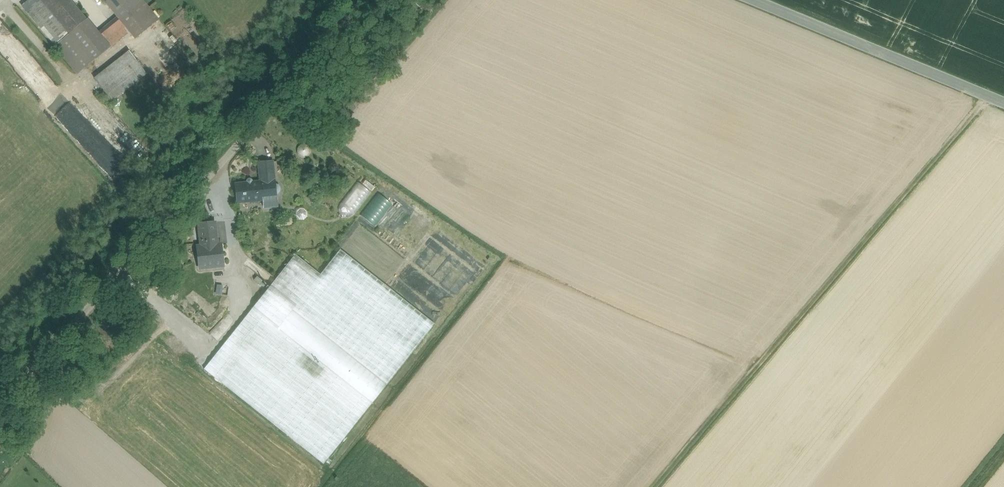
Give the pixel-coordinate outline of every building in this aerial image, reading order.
[(40,0),(28,0),(22,5),(63,54),(76,44),(68,34),(40,0)] [(68,34),(81,24),(86,20),(70,0),(40,0),(68,34)] [(117,17),(124,25),(148,7),(143,0),(103,0),(117,17)] [(148,7),(124,25),(125,27),(135,39),(158,19),(148,7)] [(81,24),(68,34),(76,44),(87,58),(93,53),(123,28),(125,27),(124,25),(117,17),(92,38),(81,24)] [(0,18),(0,57),(114,183),(132,164),(0,18)] [(123,28),(93,53),(97,57),(127,33),(123,28)] [(126,50),(89,80),(108,103),(145,73),(126,50)] [(97,57),(93,53),(87,58),(91,62),(97,57)] [(261,181),(235,184),(237,203),(263,200),(263,199),(276,198),(276,194),(278,194),(279,192),(280,191),(280,189),(279,187),(278,185),(277,184),(275,184),(273,162),(259,163),(261,181)] [(358,186),(342,206),(353,215),(370,194),(358,186)] [(360,215),(375,226),(391,203),(376,192),(360,215)] [(215,222),(199,224),(201,246),(217,244),(215,222)] [(201,246),(197,247),(200,269),(224,266),(221,244),(217,244),(201,246)] [(340,249),(320,274),(295,255),(271,285),(296,305),(278,328),(372,403),(435,324),(340,249)] [(219,295),(228,295),(228,285),(219,285),(219,295)] [(271,285),(252,309),(278,328),(296,305),(271,285)] [(372,403),(278,328),(252,309),(204,369),(324,464),(372,403)]
